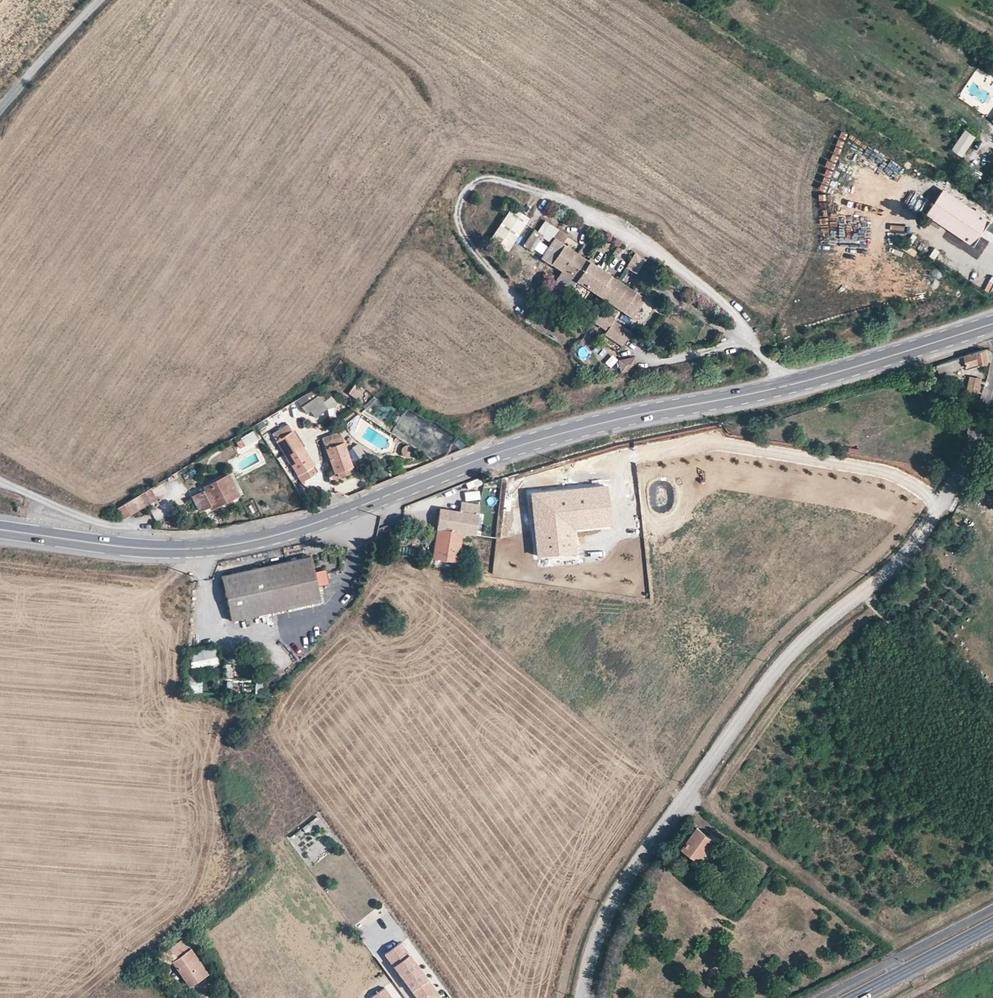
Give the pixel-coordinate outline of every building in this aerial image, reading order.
[(976,138),(966,131),(952,151),(962,158),(976,138)] [(971,215),(940,194),(930,209),(954,224),(950,229),(964,239),(968,241),(973,245),(990,220),(974,210),(971,215)] [(525,225),(529,219),(512,208),(491,239),(508,251),(525,225)] [(524,245),(533,251),(543,237),(552,243),(542,258),(552,265),(562,272),(553,286),(563,293),(566,288),(572,293),(583,300),(589,290),(612,306),(606,316),(599,311),(592,321),(605,330),(603,334),(621,346),(624,341),(626,338),(630,333),(613,321),(620,310),(632,319),(642,304),(645,299),(638,295),(635,293),(633,292),(610,276),(591,263),(593,260),(590,258),(588,261),(580,256),(569,249),(567,247),(563,244),(568,236),(546,221),(537,232),(534,230),(524,245)] [(988,363),(986,350),(976,352),(977,364),(977,366),(988,363)] [(977,364),(976,352),(975,352),(963,356),(964,366),(964,367),(977,364)] [(964,366),(963,356),(936,365),(939,375),(951,372),(951,370),(964,366)] [(630,379),(642,369),(635,362),(624,372),(630,379)] [(969,377),(967,382),(968,383),(967,387),(966,391),(978,393),(981,379),(969,377)] [(349,395),(360,400),(365,388),(354,384),(349,395)] [(328,408),(318,396),(301,407),(306,414),(310,411),(315,418),(328,408)] [(262,420),(255,425),(259,432),(267,427),(262,420)] [(302,447),(302,448),(293,432),(288,424),(272,435),(298,475),(301,473),(311,467),(314,465),(302,447)] [(302,448),(302,447),(305,446),(295,430),(293,432),(302,448)] [(259,438),(254,431),(241,439),(245,446),(259,438)] [(341,437),(324,443),(335,474),(337,473),(339,476),(352,472),(351,468),(352,468),(341,437)] [(314,470),(311,467),(301,473),(303,477),(314,470)] [(228,497),(229,500),(238,495),(228,476),(200,489),(202,493),(192,497),(199,511),(210,506),(228,497)] [(597,487),(532,494),(533,503),(538,558),(578,554),(576,531),(613,528),(609,486),(597,487)] [(150,487),(116,509),(122,520),(148,505),(147,503),(156,498),(150,487)] [(466,493),(466,501),(481,500),(480,492),(466,493)] [(212,509),(229,500),(228,497),(210,506),(212,509)] [(462,502),(461,512),(480,515),(481,505),(462,502)] [(461,512),(442,509),(440,519),(438,531),(442,531),(442,530),(459,532),(459,533),(464,534),(474,536),(477,536),(480,515),(461,512)] [(962,526),(955,522),(949,534),(955,537),(962,526)] [(463,538),(464,534),(459,533),(459,532),(442,530),(442,531),(438,531),(434,559),(459,563),(463,538)] [(312,557),(223,577),(233,622),(322,603),(317,579),(312,557)] [(380,608),(378,622),(389,623),(391,610),(380,608)] [(216,649),(191,653),(193,662),(218,658),(216,649)] [(195,694),(202,692),(199,683),(192,685),(195,694)] [(254,691),(255,684),(246,683),(245,690),(254,691)] [(264,692),(265,683),(256,683),(256,692),(264,692)] [(689,838),(681,847),(683,848),(699,860),(707,849),(713,840),(695,827),(689,838)] [(678,845),(681,847),(689,838),(686,835),(678,845)] [(709,850),(707,849),(699,860),(683,848),(680,851),(699,864),(709,850)] [(361,933),(368,945),(376,941),(369,929),(361,933)] [(194,939),(190,933),(183,938),(188,944),(192,942),(197,949),(199,947),(194,940),(194,939)] [(188,944),(183,938),(157,957),(163,967),(171,961),(190,948),(188,944)] [(439,995),(427,978),(424,980),(417,970),(419,968),(400,942),(385,953),(418,997),(436,997),(439,995)] [(190,948),(171,961),(188,987),(207,973),(190,948)] [(427,978),(419,968),(417,970),(424,980),(427,978)] [(384,986),(369,997),(370,997),(392,997),(384,986)]
